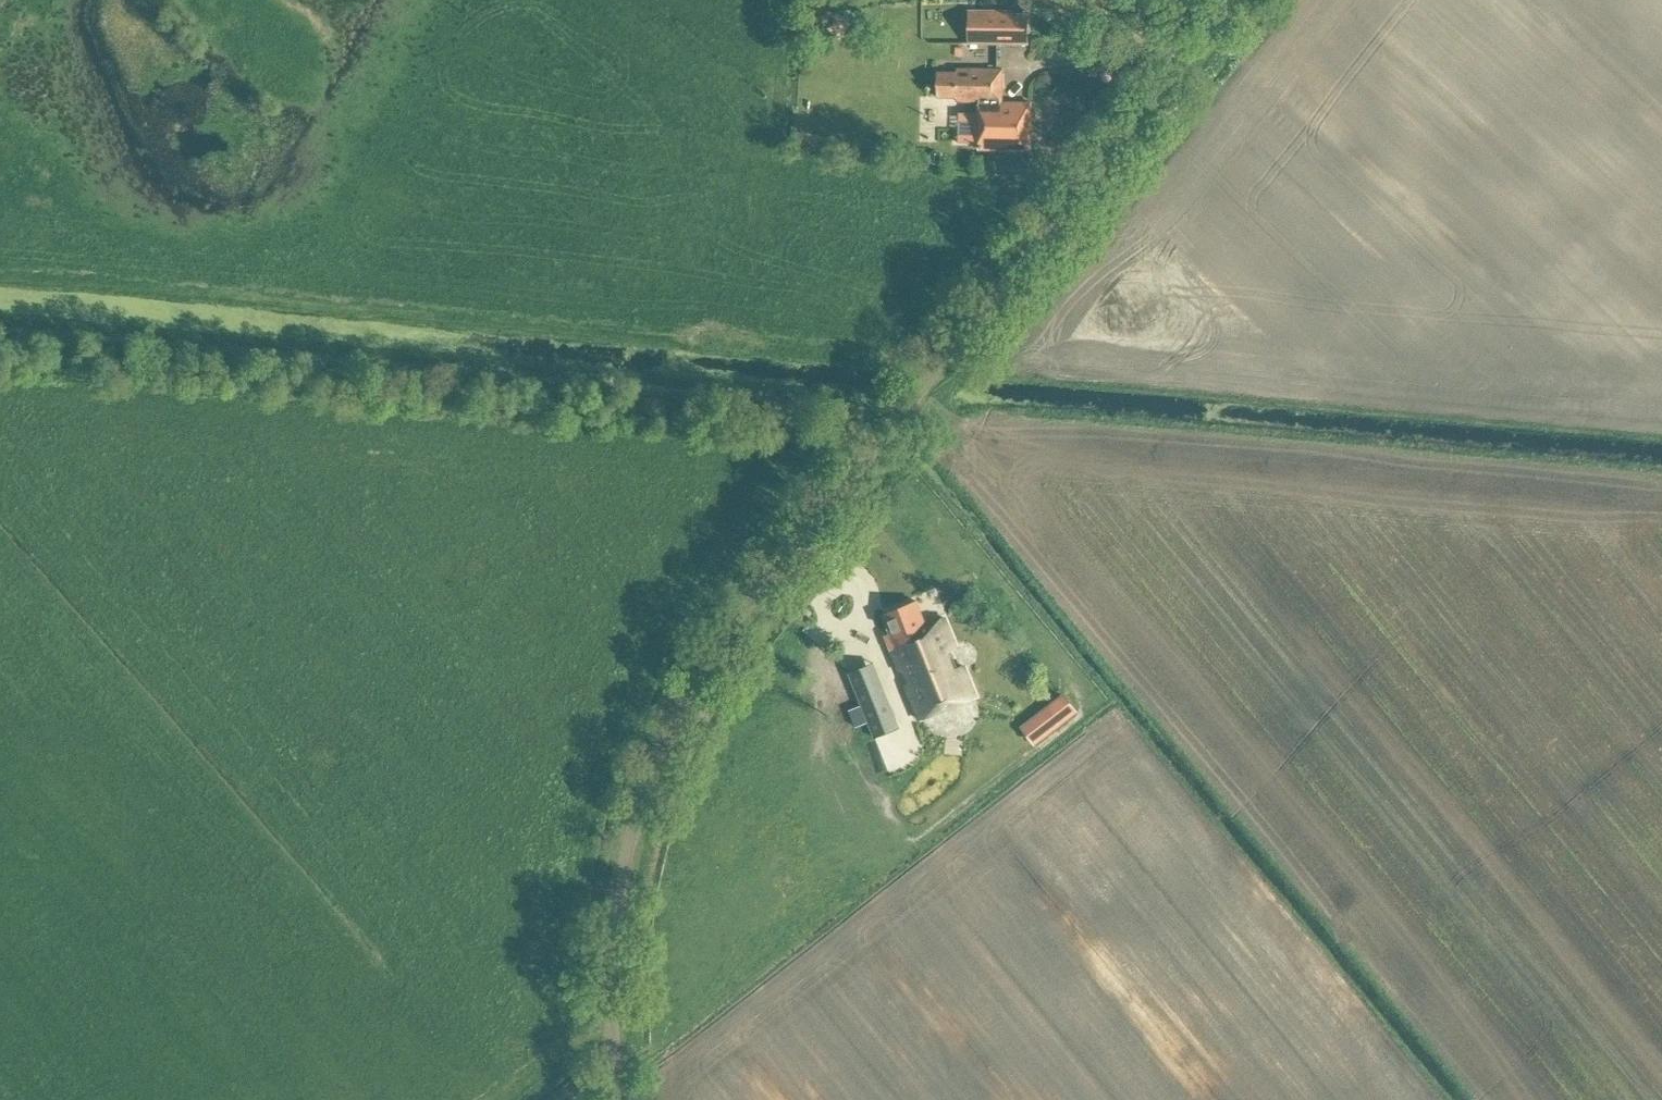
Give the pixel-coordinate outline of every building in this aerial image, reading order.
[(1028,44),(1028,12),(969,11),(969,44),(1028,44)] [(1002,103),(1003,70),(957,69),(957,73),(938,72),(938,97),(957,98),(957,103),(979,103),(979,149),(1030,149),(1030,103),(1002,103)] [(926,625),(917,602),(883,615),(890,634),(885,636),(919,719),(976,696),(943,618),(926,625)] [(872,727),(901,715),(873,646),(844,658),(872,727)] [(1035,746),(1079,712),(1064,693),(1020,727),(1035,746)]
